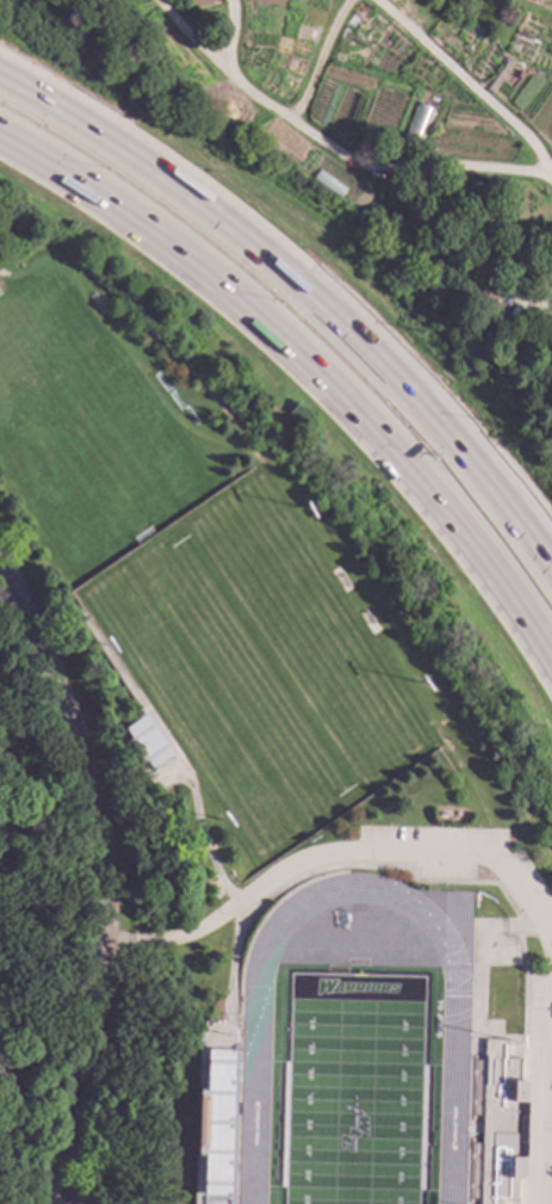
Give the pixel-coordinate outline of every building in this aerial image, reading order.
[(142,715),(123,728),(131,740),(124,743),(137,764),(145,759),(151,768),(169,758),(142,715)] [(500,1200),(499,1203),(479,1203),(479,1200),(480,1144),(480,1118),(482,1061),(482,1041),(504,1041),(504,1058),(516,1058),(516,1080),(522,1080),(520,1179),(514,1179),(513,1200),(500,1200)] [(222,1077),(234,1077),(235,1051),(206,1051),(205,1091),(221,1092),(222,1077)] [(196,1099),(203,1099),(201,1150),(193,1150),(196,1099)]
